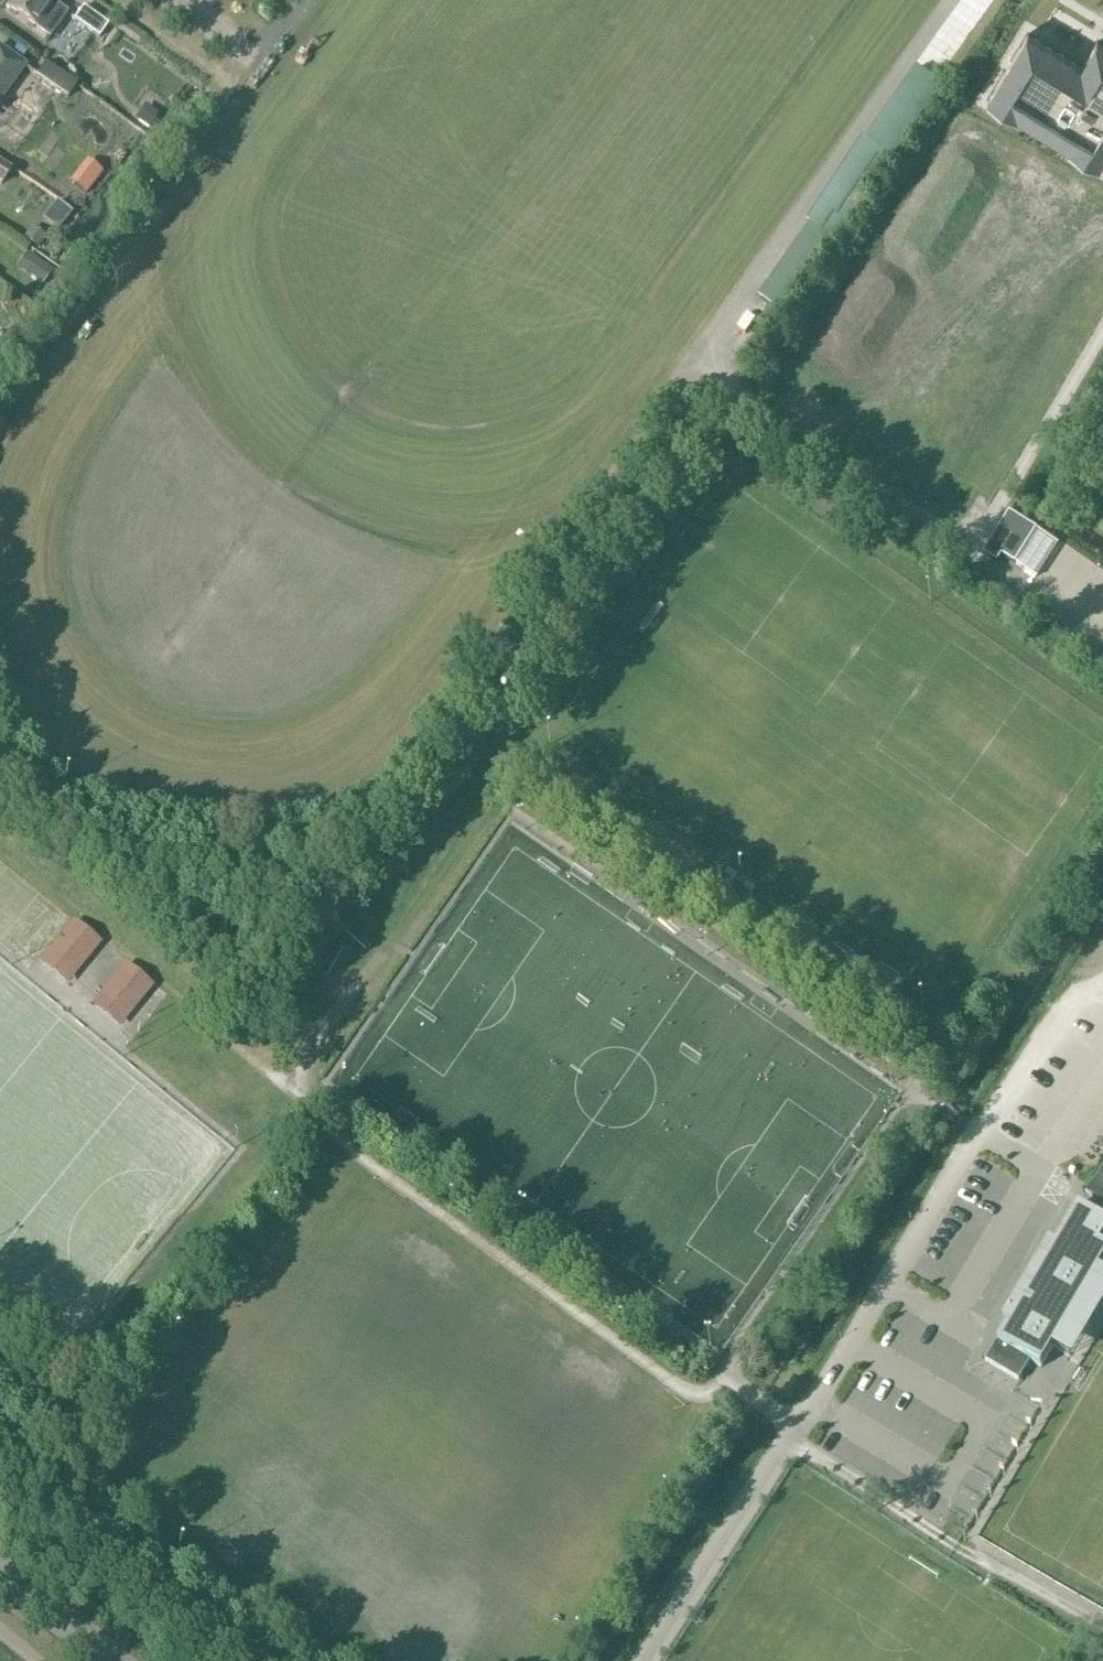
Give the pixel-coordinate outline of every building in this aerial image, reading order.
[(48,0),(12,0),(6,8),(49,39),(67,14),(48,0)] [(107,26),(83,9),(74,20),(99,38),(107,26)] [(989,104),(1019,121),(1020,119),(1074,148),(1073,150),(1102,166),(1102,45),(1096,41),(1082,66),(1026,36),(989,104)] [(0,49),(0,102),(25,67),(0,49)] [(67,99),(76,86),(45,63),(36,76),(67,99)] [(0,162),(0,186),(1,186),(12,170),(0,162)] [(1015,565),(1036,532),(1009,514),(983,555),(997,564),(1002,557),(1015,565)] [(1013,566),(1002,590),(1014,595),(1025,571),(1013,566)] [(101,948),(72,925),(38,967),(66,991),(101,948)] [(125,969),(91,1010),(118,1033),(153,991),(125,969)] [(1094,1183),(1092,1182),(1085,1194),(1102,1204),(1102,1168),(1094,1183)] [(1041,1368),(1053,1348),(1071,1358),(1102,1303),(1102,1273),(1099,1270),(1102,1264),(1102,1246),(1100,1244),(1102,1240),(1102,1219),(1079,1204),(985,1361),(1019,1381),(1031,1362),(1041,1368)]
